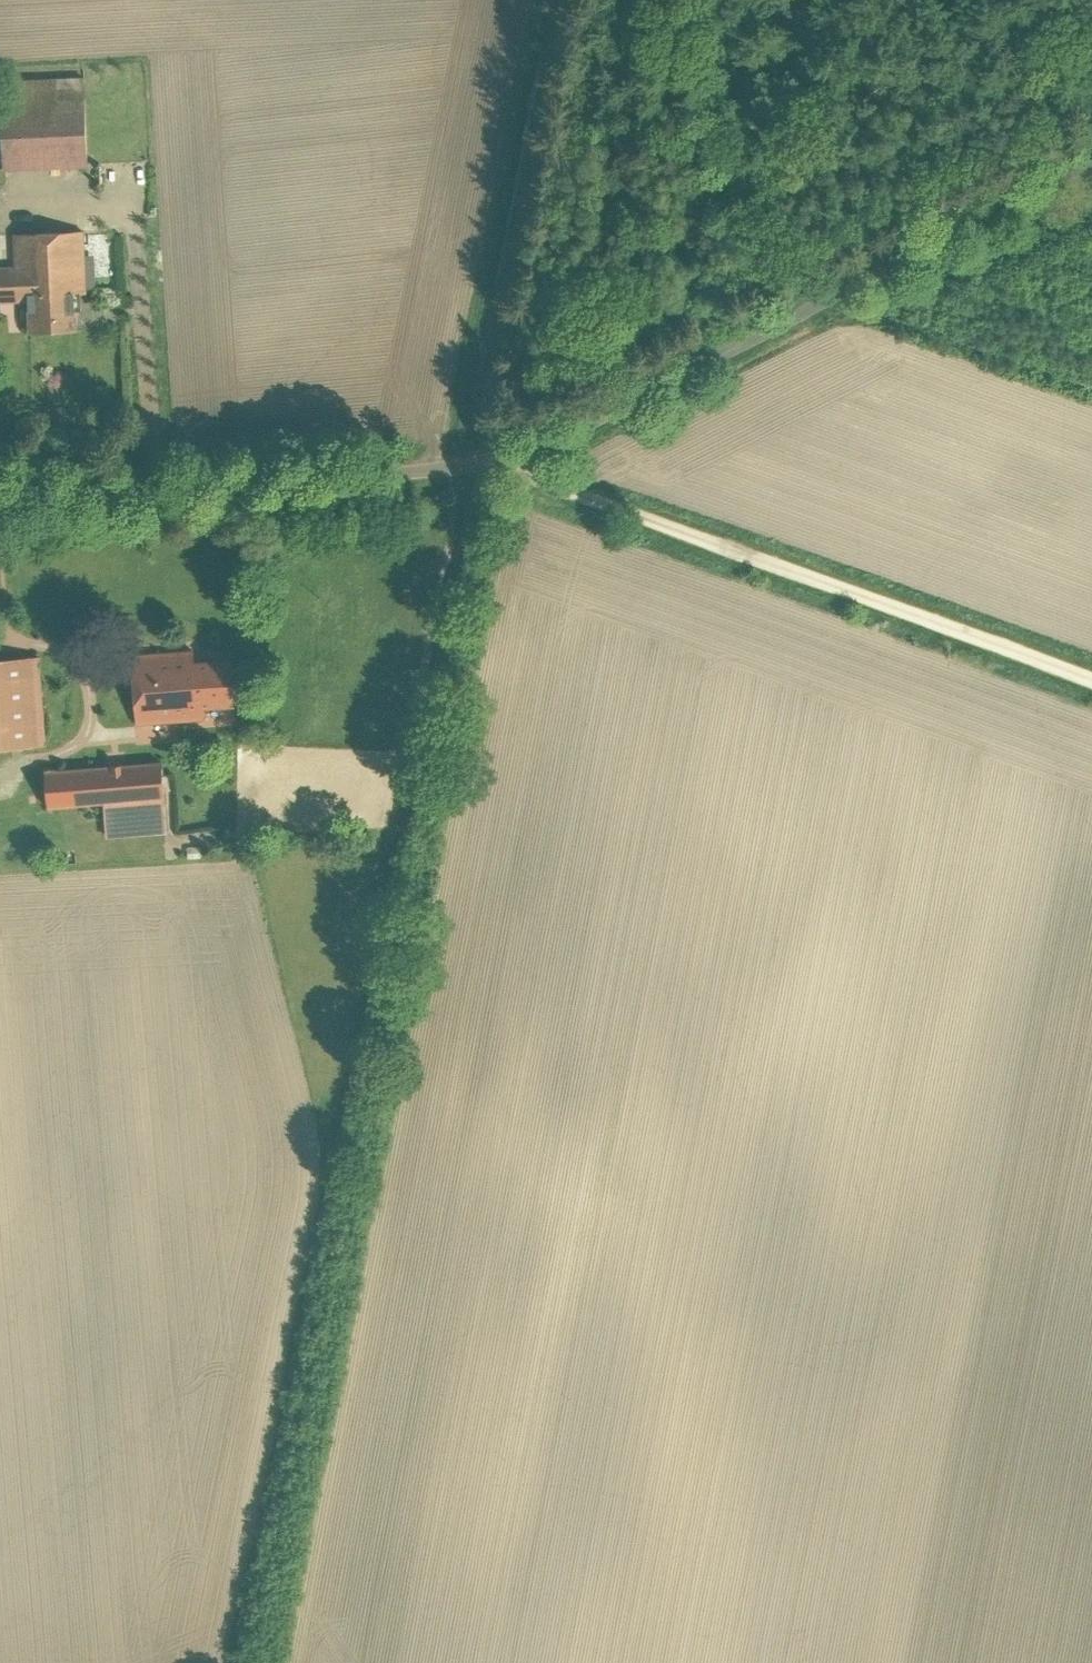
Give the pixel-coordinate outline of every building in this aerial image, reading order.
[(2,172),(84,168),(81,84),(0,88),(0,116),(2,172)] [(2,321),(2,306),(17,306),(18,333),(83,331),(80,234),(10,235),(11,268),(0,268),(0,321),(2,321)] [(132,658),(136,728),(237,723),(234,667),(195,669),(194,654),(132,658)] [(47,750),(41,660),(0,663),(0,754),(47,750)] [(51,814),(104,809),(107,842),(169,838),(163,764),(47,773),(51,814)]
